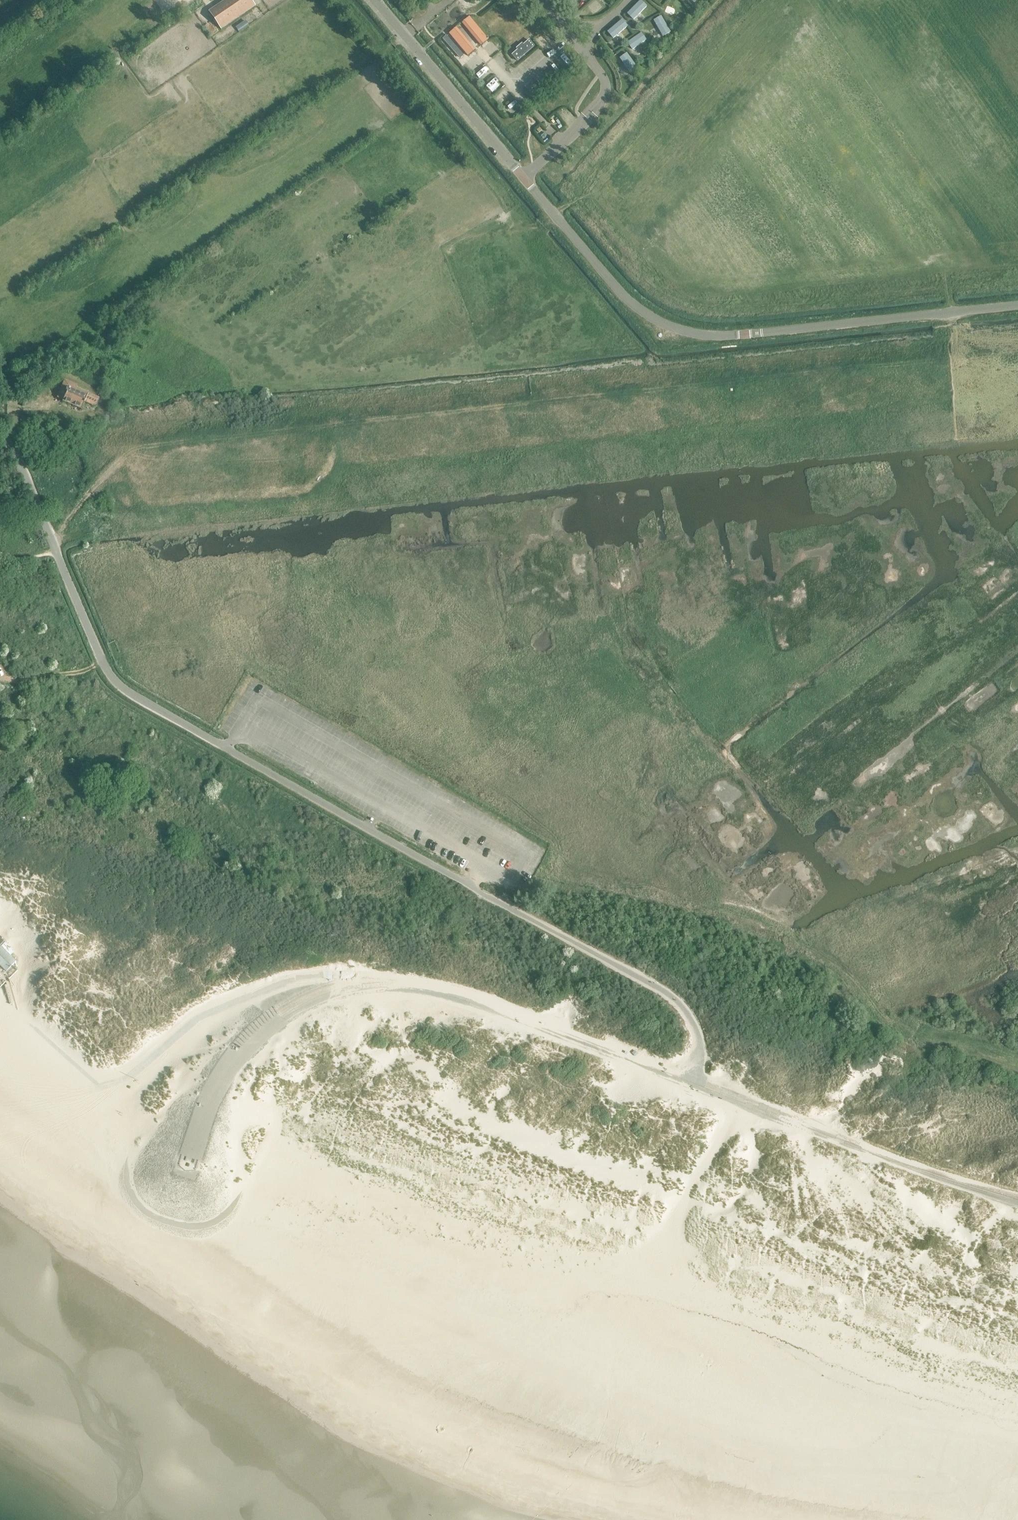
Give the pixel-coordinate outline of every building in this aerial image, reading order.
[(209,12),(221,29),(255,6),(251,0),(226,0),(209,12)] [(678,0),(674,0),(669,4),(680,19),(687,14),(678,0)] [(671,33),(661,16),(654,21),(663,37),(671,33)] [(475,38),(481,46),(488,40),(469,18),(464,22),(476,37),(475,38)] [(469,43),(467,44),(455,29),(450,34),(468,56),(475,51),(469,43)] [(638,69),(627,53),(620,58),(630,74),(638,69)] [(91,405),(95,404),(99,397),(77,387),(78,385),(66,380),(58,397),(64,400),(64,402),(81,409),(84,402),(91,405)] [(7,972),(13,965),(17,962),(10,955),(15,951),(5,942),(5,943),(3,942),(4,941),(0,937),(0,965),(7,972)]
